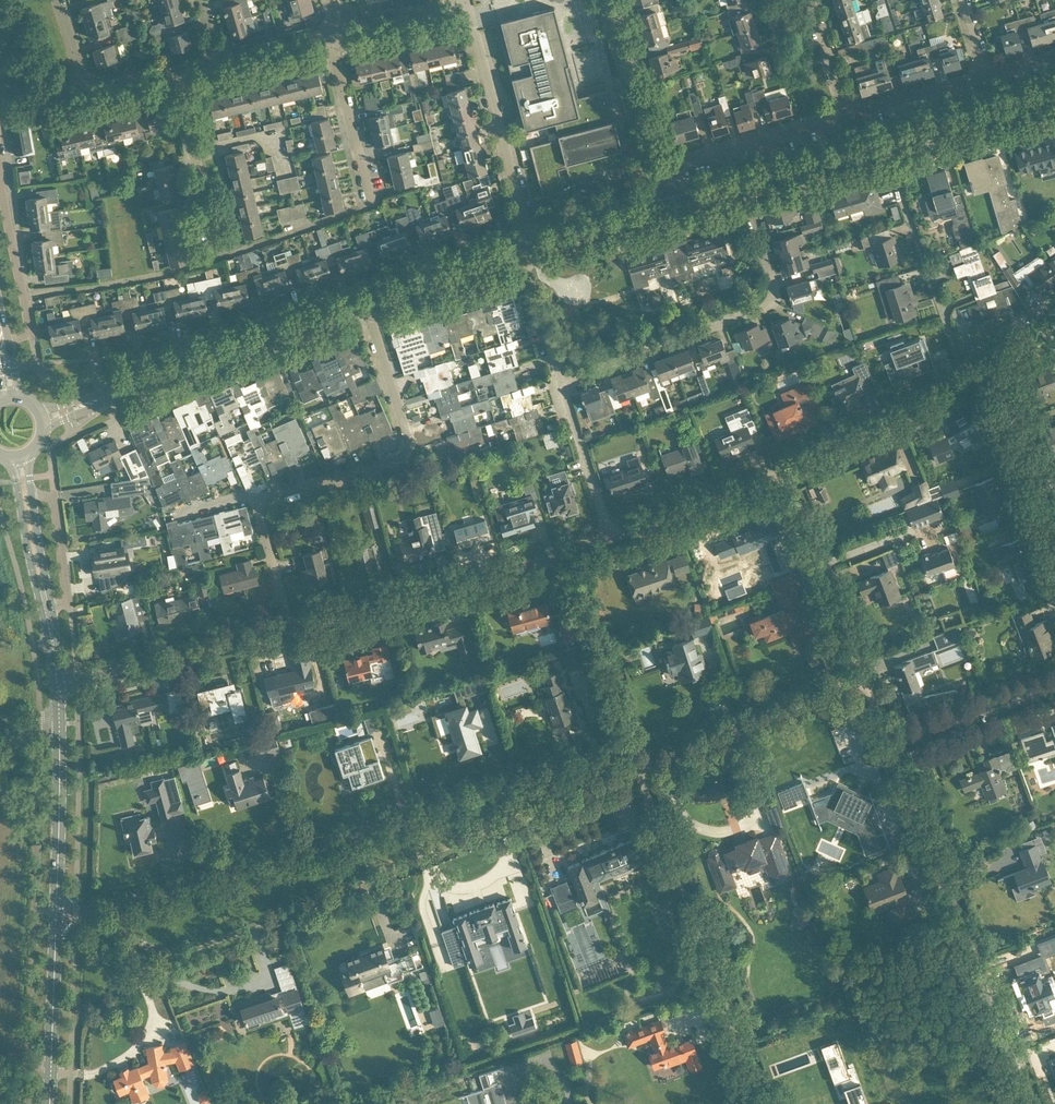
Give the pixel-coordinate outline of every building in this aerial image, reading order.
[(86,22),(113,14),(111,7),(114,6),(112,0),(108,0),(108,1),(91,5),(91,4),(89,5),(89,6),(82,8),(86,22)] [(161,10),(180,5),(179,0),(159,0),(161,10)] [(230,5),(224,7),(225,11),(224,11),(225,14),(226,14),(228,22),(251,15),(247,0),(228,0),(230,5)] [(293,14),(288,16),(290,23),(313,16),(311,10),(313,10),(311,3),(307,4),(305,0),(289,0),(293,14)] [(728,2),(726,3),(728,11),(747,5),(745,0),(728,0),(728,2)] [(835,5),(839,17),(861,10),(861,9),(855,11),(852,0),(850,0),(835,5)] [(913,10),(939,2),(938,0),(920,0),(920,1),(915,3),(916,8),(913,10)] [(939,2),(913,10),(916,18),(924,15),(926,20),(943,15),(939,2)] [(638,16),(642,31),(660,25),(657,13),(661,11),(658,3),(644,7),(637,9),(639,15),(638,16)] [(149,30),(150,35),(182,26),(180,20),(184,19),(180,5),(161,10),(163,17),(161,18),(157,23),(152,25),(149,30)] [(747,5),(728,11),(731,18),(729,19),(734,34),(738,32),(757,26),(755,18),(753,19),(750,11),(749,11),(747,5)] [(554,7),(549,8),(549,9),(540,11),(533,13),(534,15),(521,18),(521,16),(501,21),(502,25),(499,25),(499,24),(498,24),(526,130),(555,122),(559,138),(530,146),(543,196),(564,191),(558,169),(566,167),(569,178),(626,163),(606,90),(588,95),(574,98),(566,65),(569,64),(554,7)] [(895,7),(890,8),(893,17),(897,15),(900,14),(899,9),(896,10),(895,7)] [(1043,23),(1048,40),(1054,38),(1054,9),(1040,13),(1043,23)] [(264,12),(266,18),(269,29),(275,27),(270,10),(264,12)] [(861,10),(839,17),(843,30),(865,22),(861,10)] [(113,14),(86,22),(91,37),(98,35),(98,36),(100,36),(100,35),(114,30),(109,16),(113,15),(113,14)] [(251,15),(228,22),(232,37),(256,30),(251,15)] [(889,15),(884,16),(888,31),(893,29),(889,15)] [(1034,15),(1019,19),(1023,32),(1029,31),(1033,44),(1048,40),(1043,23),(1036,25),(1034,15)] [(1006,23),(1008,33),(1001,35),(994,37),(997,48),(1004,46),(1006,52),(1021,48),(1017,34),(1023,32),(1019,19),(1006,23)] [(865,22),(843,30),(847,43),(870,35),(865,22)] [(275,26),(277,33),(286,31),(283,23),(275,26)] [(117,29),(119,35),(136,30),(134,24),(117,29)] [(660,25),(642,31),(646,45),(648,44),(649,51),(667,45),(670,44),(668,36),(664,38),(660,25)] [(182,26),(150,35),(153,45),(170,40),(173,51),(194,45),(192,45),(188,31),(183,33),(182,26)] [(757,26),(738,32),(743,47),(741,48),(743,56),(751,53),(761,49),(759,43),(760,42),(757,32),(759,32),(757,26)] [(136,30),(119,35),(121,42),(138,37),(136,30)] [(700,36),(702,42),(711,39),(709,33),(700,36)] [(670,44),(667,45),(669,52),(689,46),(690,50),(703,47),(700,36),(670,44)] [(869,40),(861,42),(863,47),(863,49),(871,47),(869,40)] [(452,41),(438,45),(443,63),(456,60),(452,41)] [(945,41),(931,45),(935,58),(941,56),(945,70),(960,66),(958,59),(964,58),(961,47),(955,49),(948,50),(945,41)] [(861,42),(848,46),(851,53),(863,49),(863,47),(861,42)] [(103,47),(103,46),(101,47),(101,48),(94,50),(99,65),(122,58),(117,43),(103,47)] [(438,45),(425,48),(429,66),(443,63),(438,45)] [(920,59),(913,61),(918,78),(933,74),(929,60),(935,58),(931,45),(917,49),(920,59)] [(429,66),(425,48),(410,51),(415,69),(429,66)] [(655,75),(665,72),(676,69),(673,60),(668,61),(666,53),(650,58),(651,62),(655,74),(654,74),(655,75)] [(904,53),(889,57),(893,70),(900,68),(904,82),(918,78),(913,61),(907,62),(904,53)] [(398,54),(384,57),(388,75),(392,75),(394,83),(403,80),(405,89),(409,88),(412,101),(413,101),(415,100),(413,88),(409,74),(403,75),(398,54)] [(741,71),(742,71),(745,79),(761,74),(771,70),(766,55),(749,61),(747,55),(729,60),(732,67),(739,65),(741,71)] [(384,57),(370,61),(374,79),(388,75),(384,57)] [(878,71),(871,73),(877,90),(892,86),(888,72),(893,70),(889,57),(875,61),(878,71)] [(374,79),(370,61),(356,64),(360,82),(374,79)] [(868,63),(862,65),(854,67),(862,94),(877,90),(871,73),(868,63)] [(459,71),(444,74),(446,81),(460,77),(459,71)] [(416,72),(409,74),(413,88),(419,86),(416,72)] [(319,73),(305,76),(310,94),(323,91),(319,73)] [(305,76),(292,79),(296,97),(310,94),(305,76)] [(460,77),(446,81),(448,88),(462,84),(460,77)] [(382,89),(390,86),(388,78),(380,80),(382,89)] [(292,79),(278,83),(282,101),(296,97),(292,79)] [(282,101),(278,83),(264,86),(268,104),(282,101)] [(268,104),(264,86),(251,89),(255,107),(268,104)] [(447,93),(451,107),(469,102),(465,88),(447,93)] [(251,89),(237,92),(241,110),(255,107),(251,89)] [(764,89),(752,92),(758,114),(765,112),(768,121),(775,119),(775,117),(792,112),(790,105),(791,105),(790,103),(789,103),(787,95),(770,99),(770,100),(767,101),(764,89)] [(734,111),(737,119),(740,129),(754,125),(751,112),(757,110),(758,114),(752,92),(751,90),(745,92),(748,103),(741,105),(742,109),(734,111)] [(696,115),(704,113),(697,91),(690,93),(696,115)] [(237,92),(223,95),(228,113),(241,110),(237,92)] [(209,99),(214,117),(228,113),(223,95),(209,99)] [(721,103),(703,107),(706,118),(708,117),(714,137),(721,135),(720,133),(729,130),(724,116),(730,114),(725,95),(719,97),(721,103)] [(364,99),(366,105),(380,102),(378,96),(364,99)] [(423,101),(426,113),(431,111),(428,100),(423,101)] [(380,102),(366,105),(367,112),(381,109),(380,102)] [(469,102),(451,107),(455,120),(472,115),(469,102)] [(379,115),(368,118),(372,132),(390,127),(396,126),(393,113),(404,111),(402,104),(388,107),(389,113),(387,113),(379,115)] [(311,113),(312,114),(325,111),(324,105),(310,108),(311,113)] [(142,116),(141,116),(147,139),(160,135),(158,128),(167,126),(163,109),(148,113),(149,119),(143,121),(142,116)] [(689,109),(683,111),(676,113),(678,120),(671,122),(676,141),(691,137),(690,134),(697,132),(693,116),(690,116),(689,109)] [(516,110),(510,112),(511,118),(518,117),(516,110)] [(311,121),(315,135),(332,131),(329,117),(327,118),(325,111),(312,114),(313,118),(314,121),(311,121)] [(431,111),(426,113),(429,124),(434,123),(431,111)] [(128,118),(120,120),(124,136),(126,144),(134,143),(134,142),(140,140),(142,142),(146,141),(145,139),(147,139),(141,116),(142,121),(137,122),(135,115),(135,116),(130,117),(128,117),(128,118)] [(472,115),(455,120),(458,134),(476,129),(472,115)] [(27,119),(10,122),(15,154),(26,152),(33,151),(29,131),(28,125),(27,119)] [(98,126),(105,155),(117,152),(116,146),(117,146),(115,138),(124,136),(120,120),(104,123),(106,129),(100,131),(98,126)] [(84,128),(76,130),(82,154),(90,152),(97,151),(98,157),(105,155),(98,126),(99,131),(93,132),(91,126),(87,127),(84,128)] [(390,127),(372,132),(375,146),(393,142),(390,127)] [(431,132),(432,139),(433,141),(438,140),(435,129),(430,130),(431,132)] [(476,129),(458,134),(462,148),(480,143),(476,129)] [(56,141),(58,152),(60,159),(73,156),(82,154),(76,130),(61,134),(62,140),(56,141)] [(217,134),(219,141),(233,137),(231,131),(217,134)] [(313,150),(327,147),(335,145),(332,131),(315,135),(318,149),(313,150)] [(431,132),(416,136),(418,142),(432,139),(431,132)] [(288,154),(291,153),(295,152),(292,138),(285,140),(288,154)] [(434,146),(433,141),(432,139),(418,142),(413,144),(415,151),(434,146)] [(1015,153),(1021,171),(1037,166),(1038,169),(1054,164),(1054,154),(1051,139),(1039,143),(1040,147),(1036,148),(1036,147),(1015,153)] [(433,141),(434,146),(436,153),(441,152),(438,140),(433,141)] [(226,155),(229,169),(247,165),(244,151),(247,150),(245,143),(243,144),(232,147),(234,153),(226,155)] [(480,143),(462,148),(466,162),(483,157),(480,143)] [(327,147),(313,150),(315,156),(312,157),(316,171),(334,167),(330,153),(328,153),(327,147)] [(388,156),(392,171),(411,166),(409,159),(414,158),(412,151),(388,156)] [(271,156),(265,157),(268,171),(275,170),(271,156)] [(966,164),(971,181),(970,182),(971,188),(989,182),(997,209),(994,210),(997,218),(999,217),(1003,231),(1022,223),(1014,198),(1008,200),(1004,183),(1006,183),(998,156),(986,160),(987,163),(983,164),(982,159),(974,162),(975,166),(968,168),(966,164)] [(483,157),(466,162),(469,176),(487,171),(483,157)] [(156,161),(150,163),(151,169),(155,168),(158,182),(176,178),(173,164),(165,166),(163,159),(156,161)] [(247,165),(229,169),(232,182),(250,178),(247,165)] [(411,166),(392,171),(395,186),(415,181),(420,180),(418,173),(413,174),(411,166)] [(334,167),(316,171),(319,185),(337,180),(334,167)] [(445,167),(440,169),(444,182),(449,181),(445,167)] [(29,170),(19,171),(21,184),(30,182),(29,170)] [(930,216),(940,213),(941,213),(943,219),(954,216),(955,221),(954,226),(957,236),(961,239),(959,240),(959,241),(959,242),(961,248),(977,242),(974,231),(971,232),(960,195),(953,197),(945,170),(926,175),(933,198),(925,200),(930,216)] [(73,172),(60,175),(61,180),(74,177),(73,172)] [(420,180),(415,181),(416,187),(440,182),(438,175),(426,178),(418,173),(420,180)] [(477,197),(469,199),(471,203),(477,221),(478,223),(485,221),(484,219),(491,216),(486,202),(489,202),(488,200),(492,199),(488,187),(491,186),(488,174),(484,175),(479,176),(481,183),(474,186),(475,189),(477,197)] [(130,175),(124,176),(127,187),(132,186),(130,175)] [(297,175),(290,177),(293,191),(300,189),(297,175)] [(290,177),(283,178),(287,192),(293,191),(290,177)] [(176,178),(158,182),(163,203),(177,199),(176,193),(179,192),(176,178)] [(250,178),(232,182),(236,196),(253,192),(250,178)] [(277,180),(278,187),(280,194),(287,192),(283,178),(278,179),(277,180)] [(337,180),(319,185),(322,198),(340,194),(337,180)] [(852,190),(831,196),(832,201),(831,201),(832,204),(833,203),(837,215),(865,207),(867,213),(881,209),(877,196),(875,197),(871,182),(851,188),(852,190)] [(93,197),(99,196),(96,184),(90,185),(93,197)] [(451,185),(443,187),(452,214),(457,212),(462,226),(477,221),(471,203),(463,206),(459,195),(455,196),(451,185)] [(452,214),(443,187),(442,187),(446,199),(434,203),(436,209),(429,212),(430,217),(431,219),(438,237),(452,232),(446,216),(452,214)] [(27,199),(29,214),(48,211),(46,203),(58,202),(56,188),(41,190),(42,197),(27,199)] [(253,192),(236,196),(239,210),(257,206),(253,192)] [(340,194),(322,198),(325,212),(343,208),(340,194)] [(793,198),(778,203),(783,221),(793,218),(792,215),(797,214),(793,198)] [(165,209),(161,210),(158,210),(161,225),(179,220),(176,207),(179,206),(177,199),(163,203),(165,209)] [(304,203),(297,205),(300,218),(307,217),(304,203)] [(783,221),(778,203),(769,205),(769,207),(764,209),(768,223),(774,221),(774,223),(783,221)] [(297,205),(290,206),(294,220),(300,218),(297,205)] [(257,206),(239,210),(242,224),(260,219),(257,206)] [(290,206),(284,208),(287,221),(294,220),(290,206)] [(816,206),(810,208),(815,222),(820,220),(816,206)] [(438,237),(431,219),(430,217),(423,219),(420,210),(419,211),(419,209),(411,207),(405,208),(413,230),(418,228),(423,242),(438,237)] [(284,208),(277,209),(278,212),(280,223),(287,221),(284,208)] [(397,227),(390,229),(398,253),(412,248),(407,232),(413,230),(405,208),(404,209),(406,215),(399,218),(395,219),(397,227)] [(804,209),(808,224),(815,222),(810,208),(804,209)] [(48,211),(29,214),(31,229),(46,227),(47,233),(62,231),(61,217),(60,209),(48,211)] [(260,219),(242,224),(245,237),(263,233),(260,219)] [(179,220),(161,225),(165,238),(182,234),(179,220)] [(815,222),(808,224),(801,226),(804,233),(823,228),(820,220),(815,222)] [(382,226),(368,231),(372,243),(373,246),(379,244),(383,258),(398,253),(390,229),(388,224),(382,226)] [(724,239),(727,238),(724,228),(713,232),(714,234),(686,242),(686,240),(674,244),(682,274),(684,280),(692,278),(691,272),(695,270),(693,265),(715,259),(716,265),(730,261),(724,239)] [(33,241),(35,256),(53,253),(52,245),(64,244),(62,231),(47,233),(47,239),(33,241)] [(367,248),(373,246),(372,243),(368,231),(358,234),(358,235),(356,236),(360,249),(353,251),(358,269),(373,264),(367,248)] [(182,234),(165,238),(168,252),(186,248),(182,234)] [(778,251),(780,256),(799,251),(797,243),(803,241),(800,234),(773,242),(776,251),(778,251)] [(864,236),(855,239),(858,248),(867,245),(864,236)] [(887,238),(870,244),(871,248),(875,247),(881,265),(894,261),(887,238)] [(358,269),(353,251),(352,251),(350,245),(342,248),(340,240),(328,244),(333,260),(338,258),(344,274),(358,269)] [(319,254),(310,257),(318,281),(318,283),(326,280),(325,278),(332,276),(327,262),(333,260),(328,244),(317,248),(319,254)] [(682,274),(674,244),(662,247),(662,249),(635,257),(634,255),(623,258),(626,268),(629,267),(635,289),(649,285),(647,279),(669,273),(670,277),(674,276),(676,282),(684,280),(682,274)] [(1009,278),(1003,281),(993,284),(989,273),(985,275),(974,244),(959,249),(964,263),(954,266),(958,277),(970,273),(976,291),(967,294),(967,295),(982,290),(984,296),(1003,289),(1012,285),(1013,285),(1009,278)] [(186,248),(168,252),(171,266),(189,261),(186,248)] [(287,256),(285,251),(274,254),(278,266),(269,269),(271,276),(277,292),(291,287),(286,273),(292,271),(290,266),(287,256)] [(799,251),(780,256),(782,263),(780,264),(782,273),(809,265),(807,258),(802,259),(799,251)] [(298,252),(291,254),(287,256),(290,266),(292,271),(297,269),(303,286),(318,281),(310,257),(302,260),(298,252)] [(45,254),(35,256),(37,271),(52,269),(52,276),(53,277),(68,275),(74,274),(72,259),(54,262),(54,261),(53,253),(45,254)] [(251,282),(247,269),(243,254),(237,255),(241,267),(240,269),(241,271),(236,273),(238,280),(230,281),(231,287),(231,290),(234,304),(249,301),(246,287),(252,285),(251,282)] [(1004,271),(1005,273),(1009,278),(1013,285),(1020,281),(1019,280),(1024,276),(1029,284),(1033,281),(1041,292),(1054,283),(1054,277),(1049,267),(1046,263),(1041,255),(1015,273),(1014,272),(1010,266),(1008,268),(1004,271)] [(838,257),(832,258),(834,266),(836,272),(842,270),(838,257)] [(815,272),(817,271),(834,266),(832,258),(813,264),(815,272)] [(1004,262),(1000,265),(1004,271),(1008,268),(1004,262)] [(722,268),(724,276),(734,273),(732,265),(722,268)] [(258,266),(247,269),(251,282),(252,285),(257,283),(262,297),(277,292),(271,276),(269,269),(263,271),(260,272),(258,266)] [(834,266),(817,271),(819,277),(836,272),(834,266)] [(97,269),(98,277),(112,276),(111,267),(97,269)] [(220,276),(207,279),(211,294),(216,293),(219,307),(234,304),(231,290),(231,287),(223,288),(220,276)] [(816,278),(797,284),(786,287),(789,295),(790,295),(792,303),(813,296),(812,291),(819,289),(816,278)] [(196,289),(188,291),(188,292),(193,315),(208,312),(205,295),(211,294),(207,279),(195,282),(196,289)] [(906,283),(887,289),(880,291),(884,305),(891,303),(896,319),(915,313),(906,283)] [(1008,296),(1010,302),(1021,298),(1013,285),(1012,285),(1003,289),(1005,297),(1008,296)] [(179,287),(166,290),(169,305),(175,304),(178,318),(193,315),(188,292),(180,294),(179,287)] [(1003,289),(984,296),(976,298),(976,299),(978,298),(979,303),(968,307),(968,308),(970,307),(975,322),(987,317),(987,316),(992,315),(992,317),(993,316),(992,315),(1010,309),(1005,297),(1003,289)] [(155,302),(148,303),(153,326),(167,323),(164,307),(169,305),(166,290),(153,293),(155,302)] [(636,293),(638,301),(649,298),(646,290),(636,293)] [(123,292),(125,299),(128,315),(134,314),(137,330),(153,326),(148,303),(139,305),(137,296),(131,298),(129,291),(123,292)] [(488,299),(498,332),(502,344),(512,341),(507,323),(520,319),(520,318),(525,316),(522,304),(516,306),(512,292),(498,296),(500,302),(496,303),(495,297),(488,299)] [(58,295),(45,297),(46,305),(60,302),(58,295)] [(123,316),(128,315),(125,299),(112,301),(113,309),(105,310),(110,334),(126,331),(123,316)] [(484,307),(467,312),(474,333),(481,331),(483,337),(498,332),(488,299),(482,301),(484,307)] [(95,303),(82,305),(86,322),(93,320),(96,337),(110,334),(105,310),(106,315),(98,317),(95,303)] [(71,315),(63,316),(68,340),(84,337),(81,323),(86,322),(82,305),(70,308),(71,315)] [(54,311),(47,313),(54,343),(68,340),(63,316),(55,318),(54,311)] [(442,313),(444,319),(451,341),(456,358),(466,355),(461,337),(474,333),(467,312),(451,317),(449,311),(442,313)] [(838,314),(833,319),(835,323),(837,325),(841,325),(843,324),(844,323),(844,320),(844,318),(843,317),(838,314)] [(426,318),(419,320),(429,353),(445,348),(443,343),(451,341),(444,319),(428,324),(426,318)] [(419,320),(419,319),(406,323),(407,324),(403,325),(403,324),(390,328),(393,339),(398,337),(400,346),(396,347),(404,375),(418,370),(414,358),(430,353),(429,353),(419,320)] [(772,325),(776,335),(779,346),(807,336),(811,327),(803,323),(802,323),(796,321),(791,323),(790,319),(772,325)] [(735,332),(738,340),(732,342),(736,352),(764,342),(757,323),(735,332)] [(820,337),(827,339),(832,342),(837,331),(825,326),(820,337)] [(850,327),(843,330),(845,336),(851,339),(853,338),(850,327)] [(936,329),(941,346),(948,344),(942,327),(936,329)] [(502,344),(484,350),(492,373),(497,371),(512,367),(518,365),(513,348),(519,346),(517,339),(513,341),(502,344)] [(697,355),(701,365),(702,368),(708,366),(708,365),(721,361),(728,358),(721,339),(710,343),(709,341),(698,345),(701,353),(697,355)] [(885,364),(888,373),(892,383),(909,377),(908,372),(928,365),(925,356),(929,355),(923,339),(905,345),(903,341),(890,345),(896,361),(885,364)] [(357,342),(334,351),(346,377),(346,378),(351,389),(354,394),(354,396),(369,389),(366,383),(358,386),(352,374),(360,370),(358,365),(366,362),(357,342)] [(764,344),(767,352),(774,349),(771,342),(764,344)] [(967,350),(971,360),(978,357),(975,348),(967,350)] [(688,349),(671,355),(678,372),(686,369),(688,373),(689,376),(697,373),(688,349)] [(313,361),(324,387),(326,393),(341,386),(339,381),(346,377),(334,351),(334,352),(336,357),(321,364),(318,358),(313,361)] [(671,355),(655,361),(664,385),(672,382),(669,376),(678,372),(671,355)] [(456,364),(455,359),(414,372),(416,378),(422,376),(427,393),(448,387),(446,379),(452,377),(449,370),(454,368),(456,364)] [(290,371),(294,380),(304,402),(320,396),(317,390),(324,387),(313,361),(312,361),(314,367),(299,374),(296,368),(290,371)] [(737,386),(745,383),(737,361),(729,364),(737,386)] [(836,389),(829,392),(838,412),(858,403),(854,393),(863,389),(861,385),(868,382),(873,380),(865,362),(852,367),(857,379),(849,383),(847,379),(834,385),(836,389)] [(630,373),(627,374),(635,394),(637,400),(652,395),(654,399),(661,396),(659,391),(652,372),(645,374),(642,366),(632,370),(634,374),(631,375),(630,373)] [(512,367),(497,371),(492,373),(472,379),(475,389),(494,383),(497,396),(501,395),(518,389),(512,367)] [(1026,377),(1029,382),(1028,383),(1028,384),(1029,384),(1035,398),(1036,397),(1037,400),(1044,397),(1042,392),(1054,388),(1054,376),(1052,377),(1049,370),(1038,374),(1037,372),(1026,377)] [(260,373),(254,375),(257,381),(266,401),(268,407),(282,401),(281,398),(289,394),(288,392),(293,389),(289,381),(284,383),(284,382),(279,372),(263,379),(260,373)] [(703,391),(697,393),(699,400),(705,398),(712,396),(704,373),(697,376),(703,391)] [(620,374),(611,378),(614,386),(607,389),(614,408),(622,405),(620,400),(635,394),(627,374),(624,375),(625,377),(622,378),(620,374)] [(448,387),(427,393),(429,399),(435,397),(440,414),(461,407),(458,394),(475,389),(472,379),(448,387)] [(239,382),(233,385),(241,404),(251,428),(257,425),(261,424),(253,407),(266,401),(257,381),(241,388),(239,382)] [(212,400),(206,403),(210,412),(216,409),(220,418),(214,421),(215,424),(217,429),(219,434),(236,427),(228,409),(241,404),(233,385),(232,384),(210,394),(212,400)] [(518,389),(501,395),(505,411),(511,409),(513,417),(538,409),(537,408),(542,407),(541,402),(533,405),(529,393),(535,391),(533,384),(518,389)] [(589,390),(581,393),(583,397),(582,398),(583,400),(584,400),(587,409),(595,406),(597,413),(602,411),(604,416),(616,412),(614,408),(607,389),(599,392),(596,385),(589,388),(589,390)] [(766,415),(771,425),(775,435),(791,428),(793,432),(808,425),(805,419),(813,416),(811,412),(821,407),(812,385),(786,396),(790,405),(766,415)] [(665,388),(659,391),(661,396),(667,412),(674,409),(665,388)] [(354,394),(351,396),(354,403),(371,395),(369,389),(354,396),(354,394)] [(488,399),(461,407),(440,414),(442,420),(451,417),(456,433),(447,436),(447,437),(477,427),(480,427),(481,426),(479,418),(475,419),(474,415),(492,409),(488,399)] [(196,400),(174,409),(186,437),(190,446),(200,442),(193,427),(208,420),(210,426),(215,424),(214,421),(210,412),(206,403),(199,406),(196,400)] [(371,441),(360,415),(359,413),(346,418),(339,401),(329,405),(334,417),(349,451),(355,448),(354,445),(369,439),(370,441),(371,441)] [(732,433),(716,439),(719,446),(723,456),(744,448),(746,452),(756,448),(752,438),(750,433),(756,430),(747,407),(725,416),(732,433)] [(158,416),(151,419),(162,442),(166,451),(181,444),(179,440),(186,437),(174,409),(173,410),(176,415),(172,417),(171,415),(165,418),(166,420),(161,422),(158,416)] [(375,409),(360,415),(371,441),(393,431),(384,410),(376,414),(375,409)] [(513,417),(492,423),(495,432),(513,427),(517,440),(538,434),(533,417),(539,415),(538,409),(513,417)] [(948,438),(929,445),(936,463),(954,457),(949,444),(965,435),(973,447),(984,440),(976,428),(979,426),(969,411),(949,424),(955,434),(948,438)] [(312,429),(307,431),(312,443),(318,441),(326,458),(332,456),(332,455),(337,453),(347,448),(348,451),(349,451),(334,417),(312,427),(312,429)] [(289,426),(275,432),(277,438),(289,464),(295,461),(292,455),(308,448),(307,445),(302,433),(299,428),(295,418),(287,422),(289,426)] [(135,430),(131,432),(147,469),(157,465),(150,447),(162,442),(151,419),(134,426),(135,430)] [(257,425),(251,428),(247,430),(252,440),(267,474),(288,464),(277,438),(264,443),(257,425)] [(1054,447),(1054,425),(1050,427),(1050,426),(1048,426),(1048,427),(1044,429),(1051,448),(1054,447)] [(477,427),(447,437),(449,443),(455,441),(460,458),(481,452),(479,444),(484,442),(480,427),(477,427)] [(590,428),(583,430),(586,439),(592,437),(590,428)] [(547,448),(558,444),(553,429),(542,433),(547,448)] [(211,437),(210,438),(213,444),(220,442),(217,435),(211,437)] [(243,438),(227,445),(241,477),(248,474),(245,468),(261,461),(266,474),(267,474),(252,440),(245,443),(243,438)] [(200,442),(190,446),(201,470),(207,484),(229,475),(227,471),(232,469),(226,455),(221,457),(220,454),(208,459),(200,442)] [(136,448),(121,455),(115,443),(106,447),(105,445),(90,452),(97,466),(109,460),(112,468),(124,463),(131,479),(149,476),(148,474),(136,448)] [(663,459),(665,466),(666,468),(669,474),(690,467),(692,472),(703,468),(695,443),(682,447),(684,451),(663,459)] [(860,463),(865,473),(869,484),(878,480),(882,491),(897,485),(892,474),(906,468),(897,448),(860,463)] [(171,463),(177,477),(188,500),(209,490),(207,484),(201,470),(189,476),(181,458),(171,463)] [(613,474),(607,475),(611,487),(609,488),(610,490),(612,490),(614,494),(629,489),(630,493),(648,487),(644,477),(640,464),(620,471),(619,467),(612,470),(613,474)] [(157,465),(147,469),(164,507),(185,497),(187,500),(188,500),(177,477),(165,482),(157,465)] [(976,484),(983,503),(973,507),(978,519),(988,515),(988,516),(997,512),(997,513),(999,513),(998,512),(1007,509),(1005,503),(1006,502),(1005,500),(1004,500),(999,488),(1003,487),(998,475),(976,484)] [(105,499),(85,502),(87,519),(94,518),(95,528),(107,526),(105,516),(128,512),(126,502),(130,501),(129,495),(145,493),(144,484),(150,483),(149,476),(131,479),(111,482),(113,496),(104,497),(105,499)] [(479,478),(471,480),(474,490),(482,488),(479,478)] [(928,488),(925,480),(911,485),(914,504),(917,503),(917,505),(942,495),(937,484),(928,488)] [(554,492),(546,494),(550,506),(549,506),(550,509),(551,509),(552,513),(568,508),(570,512),(578,510),(569,481),(552,486),(554,492)] [(944,497),(958,491),(954,481),(940,486),(944,497)] [(534,482),(523,486),(525,493),(530,492),(536,490),(534,482)] [(817,491),(822,502),(828,499),(823,488),(817,491)] [(498,519),(503,533),(533,524),(530,514),(529,514),(528,511),(535,509),(532,498),(505,507),(508,516),(498,519)] [(943,516),(936,499),(905,511),(912,528),(943,516)] [(373,527),(381,524),(375,502),(367,505),(373,527)] [(238,508),(215,514),(220,535),(225,554),(235,551),(233,546),(234,546),(233,542),(232,543),(230,533),(243,529),(244,535),(253,532),(248,512),(239,514),(238,508)] [(303,516),(309,537),(327,532),(321,512),(303,516)] [(414,539),(401,543),(406,561),(435,553),(435,551),(432,541),(443,538),(441,532),(436,512),(420,516),(417,517),(419,517),(421,527),(413,530),(412,528),(408,529),(409,531),(412,531),(414,539)] [(215,514),(192,520),(197,541),(202,559),(212,556),(207,538),(220,535),(215,514)] [(733,537),(715,544),(720,556),(738,549),(739,551),(739,553),(749,549),(747,545),(757,541),(758,545),(763,543),(768,541),(775,560),(774,560),(778,570),(790,565),(779,537),(781,536),(773,518),(772,519),(770,514),(755,520),(756,523),(757,526),(733,536),(733,537)] [(454,529),(459,547),(491,538),(485,519),(454,529)] [(192,520),(167,526),(178,566),(189,563),(184,544),(197,541),(192,520)] [(957,531),(944,535),(947,544),(960,539),(957,531)] [(96,557),(93,558),(95,569),(98,568),(99,575),(102,592),(126,581),(124,571),(130,570),(128,557),(125,558),(124,553),(123,547),(126,547),(147,543),(146,533),(121,537),(122,546),(95,551),(96,557)] [(1022,538),(1012,542),(993,549),(1000,567),(1009,563),(1015,580),(1022,578),(1023,579),(1025,578),(1025,577),(1033,573),(1025,551),(1027,550),(1022,538)] [(356,549),(359,562),(362,573),(380,568),(374,544),(356,549)] [(928,575),(938,571),(943,569),(947,578),(963,572),(959,562),(955,564),(948,547),(931,554),(930,552),(921,555),(928,575)] [(303,554),(307,568),(300,570),(305,587),(310,586),(310,585),(325,581),(326,585),(335,582),(329,562),(324,563),(323,558),(328,557),(326,548),(303,554)] [(887,567),(901,561),(896,548),(881,554),(887,567)] [(643,595),(653,591),(673,585),(671,576),(672,576),(669,567),(673,566),(676,574),(689,570),(684,555),(666,562),(665,560),(643,567),(644,570),(628,575),(634,594),(642,592),(643,595)] [(220,575),(222,581),(225,592),(258,583),(254,566),(253,566),(251,560),(237,563),(239,570),(220,575)] [(192,565),(194,576),(204,573),(201,562),(192,565)] [(889,601),(900,596),(889,570),(870,577),(870,578),(857,583),(862,594),(875,589),(879,599),(887,596),(889,601)] [(204,578),(196,580),(200,595),(208,593),(204,578)] [(136,596),(143,594),(139,579),(132,580),(136,596)] [(772,624),(758,629),(763,644),(796,631),(804,653),(820,646),(815,632),(814,632),(807,614),(808,614),(797,587),(776,595),(783,613),(770,618),(772,624)] [(727,590),(729,597),(736,595),(733,588),(727,590)] [(155,604),(157,609),(159,620),(169,617),(170,620),(183,617),(184,618),(201,614),(196,595),(166,603),(165,601),(155,604)] [(131,599),(125,600),(115,603),(119,619),(117,619),(121,635),(139,630),(131,599)] [(703,603),(694,604),(694,613),(703,613),(703,603)] [(519,608),(508,611),(514,630),(539,623),(540,624),(551,621),(553,629),(556,628),(560,627),(564,642),(566,642),(568,648),(581,644),(579,636),(576,637),(569,610),(550,616),(547,604),(520,611),(519,608)] [(1035,656),(1054,649),(1048,630),(1051,629),(1047,620),(1033,625),(1028,612),(1015,617),(1023,638),(1028,637),(1031,645),(1029,645),(1029,647),(1031,647),(1035,656)] [(709,615),(688,621),(691,629),(693,637),(714,630),(712,622),(709,615)] [(416,631),(421,650),(431,648),(431,649),(441,647),(440,643),(457,638),(455,630),(447,632),(444,621),(434,624),(434,625),(416,631)] [(966,625),(961,634),(967,637),(971,628),(966,625)] [(938,648),(933,650),(935,654),(963,643),(962,639),(958,640),(955,634),(959,633),(957,627),(933,636),(938,648)] [(474,644),(472,637),(457,641),(459,648),(474,644)] [(692,639),(684,642),(673,645),(675,649),(663,653),(666,664),(667,664),(671,675),(682,671),(684,679),(692,677),(696,676),(695,676),(705,672),(700,655),(697,656),(692,639)] [(350,680),(376,673),(376,674),(379,674),(378,673),(384,671),(386,679),(395,677),(387,644),(372,648),(374,654),(367,656),(367,655),(360,657),(359,656),(355,657),(355,658),(345,661),(347,668),(346,669),(347,671),(350,680)] [(575,646),(562,650),(569,671),(581,667),(575,646)] [(894,667),(899,680),(904,692),(902,692),(902,691),(901,691),(909,712),(906,704),(924,697),(913,668),(929,662),(930,666),(938,663),(935,654),(933,650),(904,661),(904,663),(894,667)] [(269,677),(266,681),(269,691),(270,696),(272,705),(282,703),(280,693),(315,685),(312,674),(310,667),(311,667),(310,667),(307,654),(293,658),(296,670),(273,676),(269,677)] [(502,655),(493,658),(496,667),(506,664),(502,655)] [(537,658),(539,666),(548,663),(545,655),(537,658)] [(560,682),(562,681),(558,671),(548,675),(548,677),(542,679),(545,686),(543,687),(547,698),(557,724),(576,717),(571,703),(568,704),(560,682)] [(454,709),(446,712),(446,713),(447,715),(446,716),(447,719),(448,719),(452,732),(456,743),(460,756),(469,754),(477,751),(476,750),(479,749),(476,740),(477,740),(475,736),(475,737),(472,726),(473,726),(479,724),(478,724),(481,723),(479,717),(479,716),(477,708),(468,710),(464,697),(487,690),(482,676),(452,686),(459,707),(454,708),(454,709)] [(199,692),(202,703),(211,700),(213,711),(231,707),(234,720),(246,717),(239,689),(236,689),(236,688),(235,689),(234,686),(218,690),(218,687),(198,692),(199,692)] [(737,689),(740,696),(748,694),(746,686),(737,689)] [(122,745),(132,743),(134,742),(130,725),(140,722),(138,714),(169,706),(166,692),(123,702),(124,707),(113,709),(122,745)] [(408,701),(390,707),(393,716),(397,714),(397,716),(411,711),(408,701)] [(270,717),(276,735),(283,733),(277,714),(270,717)] [(1021,738),(1025,751),(1047,744),(1049,752),(1054,750),(1054,737),(1050,739),(1046,741),(1043,731),(1021,738)] [(253,744),(258,758),(280,751),(275,736),(253,744)] [(279,739),(282,748),(292,744),(289,736),(279,739)] [(371,737),(335,748),(343,774),(349,773),(353,786),(384,776),(371,737)] [(987,798),(997,794),(1006,791),(998,771),(1000,771),(1000,770),(1004,769),(1005,772),(1015,769),(1008,751),(985,761),(988,768),(983,770),(984,770),(978,773),(978,774),(973,776),(973,775),(967,777),(968,778),(962,780),(962,781),(961,782),(964,788),(965,788),(965,789),(982,783),(987,798)] [(211,766),(226,761),(223,752),(208,756),(211,766)] [(226,788),(227,790),(230,801),(235,799),(238,808),(247,805),(247,804),(270,796),(264,776),(254,779),(253,776),(243,779),(240,768),(238,769),(235,761),(224,764),(227,772),(226,773),(231,786),(226,788)] [(192,762),(177,767),(182,782),(186,780),(191,797),(205,792),(199,772),(195,773),(192,762)] [(164,777),(151,781),(153,788),(157,787),(160,798),(156,799),(162,821),(175,818),(174,814),(184,811),(174,775),(164,778),(164,777)] [(777,792),(784,811),(799,805),(798,800),(810,796),(804,781),(777,792)] [(830,802),(813,809),(818,821),(835,814),(855,823),(865,849),(870,848),(871,852),(889,846),(885,833),(884,832),(884,833),(875,836),(869,819),(877,802),(861,795),(860,797),(853,794),(854,791),(838,784),(830,802)] [(1021,817),(1023,824),(1037,819),(1033,808),(1027,810),(1028,815),(1021,817)] [(140,814),(122,818),(125,832),(124,832),(124,834),(126,834),(127,842),(132,841),(134,853),(152,849),(151,842),(156,840),(155,836),(154,836),(153,832),(155,831),(153,827),(152,827),(149,816),(141,818),(140,814)] [(773,883),(791,876),(776,834),(758,841),(757,838),(737,845),(738,848),(720,855),(719,852),(719,851),(718,851),(717,850),(716,850),(715,850),(713,851),(712,851),(711,852),(711,853),(711,854),(711,856),(714,866),(712,867),(720,891),(735,885),(729,869),(742,864),(744,869),(746,869),(747,873),(750,874),(759,871),(760,868),(758,862),(764,860),(773,883)] [(602,876),(616,870),(616,871),(619,873),(625,870),(626,867),(626,866),(639,861),(631,839),(593,854),(594,855),(581,860),(582,861),(568,866),(575,883),(569,886),(566,881),(551,887),(557,903),(559,909),(562,908),(562,910),(577,904),(574,897),(579,895),(583,904),(598,898),(591,880),(602,875),(602,876)] [(1028,867),(1014,873),(1021,891),(1050,880),(1043,862),(1041,862),(1037,854),(1046,851),(1042,842),(1021,850),(1023,855),(1024,859),(1025,858),(1028,864),(1027,865),(1028,867)] [(894,868),(884,872),(878,874),(881,882),(864,888),(872,909),(887,903),(894,923),(912,916),(906,899),(907,898),(904,891),(905,891),(900,875),(897,876),(894,868)] [(809,871),(806,872),(810,883),(824,878),(823,876),(809,871)] [(440,929),(450,927),(445,896),(430,899),(434,920),(438,919),(440,929)] [(483,961),(475,938),(506,928),(514,950),(527,945),(511,898),(497,902),(498,904),(494,905),(494,903),(485,906),(479,908),(470,911),(471,913),(467,915),(467,913),(453,917),(457,926),(442,931),(454,965),(468,961),(470,965),(483,961)] [(590,909),(591,912),(602,909),(599,899),(594,900),(596,907),(590,909)] [(793,925),(804,931),(813,914),(802,908),(793,925)] [(402,973),(417,968),(423,966),(417,950),(411,953),(387,962),(382,948),(346,960),(350,969),(341,971),(349,993),(364,988),(361,979),(384,970),(388,983),(403,978),(402,973)] [(1016,966),(1019,976),(1021,975),(1022,977),(1017,979),(1021,989),(1024,988),(1025,990),(1024,991),(1025,995),(1026,995),(1028,999),(1027,999),(1028,1003),(1025,1005),(1029,1014),(1042,1010),(1046,1022),(1054,1019),(1054,1014),(1048,997),(1054,994),(1049,981),(1043,983),(1039,972),(1047,969),(1042,956),(1016,966)] [(426,969),(418,972),(421,980),(429,977),(426,969)] [(388,981),(365,989),(368,997),(391,990),(388,981)] [(235,1004),(239,1015),(240,1019),(245,1017),(249,1028),(260,1024),(258,1019),(282,1011),(281,1009),(287,1007),(294,1027),(308,1022),(303,1008),(304,1007),(297,988),(283,993),(283,994),(272,998),(270,993),(235,1004)] [(757,1010),(755,1016),(762,1019),(764,1013),(757,1010)] [(536,1027),(532,1017),(510,1024),(513,1035),(536,1027)] [(660,1020),(626,1033),(631,1046),(651,1039),(656,1053),(651,1055),(655,1067),(664,1063),(664,1064),(665,1064),(666,1066),(676,1063),(675,1059),(685,1055),(690,1069),(701,1065),(691,1039),(668,1048),(662,1032),(665,1031),(660,1020)] [(121,1071),(122,1073),(123,1075),(115,1079),(116,1080),(113,1082),(112,1084),(114,1090),(117,1091),(120,1090),(120,1092),(128,1089),(133,1101),(137,1099),(137,1101),(140,1102),(146,1100),(147,1097),(146,1095),(149,1094),(142,1076),(153,1072),(165,1070),(164,1063),(176,1061),(179,1070),(195,1063),(186,1040),(170,1047),(171,1050),(162,1051),(161,1045),(147,1048),(150,1064),(138,1069),(137,1067),(129,1070),(128,1068),(121,1071)] [(577,1041),(566,1044),(569,1054),(579,1051),(577,1041)] [(823,1047),(827,1057),(826,1058),(827,1058),(835,1055),(838,1064),(830,1067),(836,1081),(837,1080),(838,1081),(841,1080),(844,1087),(850,1103),(867,1103),(855,1071),(849,1073),(847,1067),(842,1054),(841,1054),(836,1042),(833,1043),(832,1042),(825,1044),(826,1045),(823,1047)] [(500,1082),(498,1083),(497,1082),(489,1085),(486,1073),(494,1071),(497,1070),(503,1068),(503,1067),(479,1074),(483,1087),(483,1089),(468,1093),(468,1094),(471,1103),(507,1103),(500,1082)] [(201,1103),(211,1103),(207,1090),(198,1092),(201,1103)]
